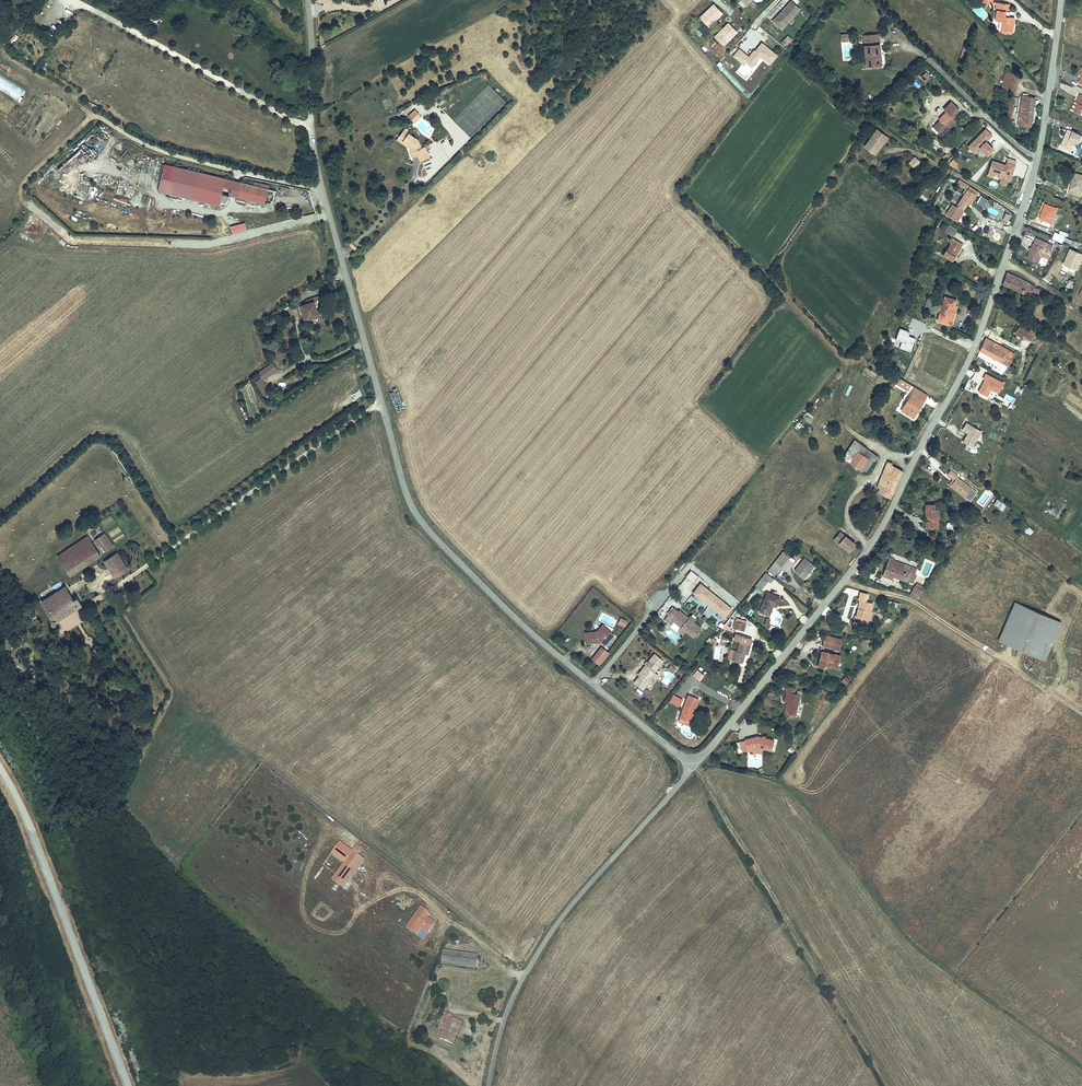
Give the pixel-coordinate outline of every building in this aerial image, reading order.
[(791,2),(772,22),(781,30),(799,10),(791,2)] [(996,11),(995,20),(1004,21),(1002,31),(1014,33),(1015,22),(1010,21),(1011,13),(1010,13),(1010,6),(996,4),(995,11),(996,11)] [(861,33),(863,53),(864,63),(880,61),(877,32),(861,33)] [(786,47),(793,39),(788,34),(781,42),(786,47)] [(770,65),(778,54),(760,41),(749,56),(738,48),(733,56),(751,69),(760,57),(770,65)] [(864,63),(863,53),(858,54),(860,69),(880,67),(880,61),(864,63)] [(925,71),(921,76),(924,80),(929,75),(925,71)] [(1007,73),(1005,90),(1015,91),(1017,75),(1007,73)] [(27,89),(0,75),(0,89),(21,100),(27,89)] [(490,87),(479,99),(486,106),(484,109),(489,112),(502,97),(490,87)] [(1075,99),(1072,108),(1079,111),(1081,106),(1081,107),(1081,94),(1077,92),(1076,95),(1079,96),(1078,100),(1075,99)] [(1017,106),(1014,126),(1026,127),(1032,95),(1018,94),(1017,106)] [(941,120),(935,127),(941,133),(947,126),(950,129),(957,121),(952,116),(959,109),(951,101),(944,109),(946,111),(939,118),(941,120)] [(967,146),(974,153),(979,148),(987,156),(994,148),(986,141),(992,135),(985,127),(967,146)] [(1075,142),(1079,144),(1081,136),(1081,134),(1067,128),(1060,146),(1072,151),(1075,142)] [(872,152),(883,135),(874,129),(862,146),(872,152)] [(411,154),(413,159),(418,156),(426,152),(425,149),(422,150),(418,142),(411,136),(409,139),(404,135),(401,140),(412,148),(414,153),(411,154)] [(873,153),(885,136),(883,135),(872,152),(873,153)] [(407,150),(411,154),(414,153),(412,148),(401,140),(399,139),(397,142),(407,150)] [(93,158),(97,154),(85,142),(81,146),(93,158)] [(914,168),(920,161),(914,155),(908,163),(914,168)] [(1007,157),(1006,164),(991,159),(986,176),(992,178),(994,174),(1000,175),(998,183),(1008,186),(1016,159),(1007,157)] [(1022,163),(1020,167),(1017,175),(1024,178),(1029,166),(1022,163)] [(177,168),(172,189),(192,193),(190,200),(217,206),(218,203),(224,204),(228,196),(230,186),(227,188),(222,186),(223,179),(177,168)] [(1072,172),(1068,189),(1080,192),(1081,184),(1081,175),(1072,172)] [(967,203),(975,190),(956,178),(953,182),(961,187),(959,190),(961,192),(953,204),(949,201),(942,212),(953,219),(962,205),(964,206),(966,202),(967,203)] [(230,186),(231,181),(223,179),(222,186),(227,188),(230,186)] [(236,198),(239,183),(231,181),(230,186),(228,196),(236,198)] [(263,204),(266,189),(239,183),(236,198),(263,204)] [(190,200),(192,193),(172,189),(170,195),(190,200)] [(299,203),(311,200),(309,191),(297,194),(299,203)] [(980,195),(977,202),(983,206),(987,198),(980,195)] [(1043,201),(1037,216),(1041,219),(1040,223),(1048,226),(1056,207),(1043,201)] [(955,221),(964,206),(962,205),(953,219),(955,221)] [(233,234),(247,230),(246,222),(231,226),(233,234)] [(948,223),(945,229),(954,234),(957,228),(948,223)] [(1053,231),(1050,238),(1059,242),(1062,235),(1053,231)] [(941,253),(949,258),(951,255),(954,257),(962,242),(951,235),(948,240),(951,241),(945,251),(943,249),(941,253)] [(1034,238),(1026,259),(1036,263),(1039,256),(1044,258),(1050,244),(1034,238)] [(1068,250),(1062,264),(1075,269),(1081,255),(1068,250)] [(1005,271),(1001,283),(1021,291),(1025,281),(1005,271)] [(1025,281),(1021,291),(1026,293),(1030,283),(1025,281)] [(1032,296),(1036,286),(1030,283),(1026,293),(1032,296)] [(925,302),(934,305),(935,299),(927,296),(925,302)] [(946,297),(939,319),(948,323),(948,322),(951,312),(956,313),(959,305),(955,303),(956,300),(946,297)] [(299,306),(305,322),(322,315),(316,299),(308,303),(299,306)] [(925,302),(923,311),(931,313),(934,305),(925,302)] [(1014,302),(1011,306),(1019,312),(1022,308),(1014,302)] [(821,315),(833,330),(839,324),(827,310),(821,315)] [(845,320),(842,322),(849,330),(852,327),(845,320)] [(1023,335),(1027,329),(1022,324),(1015,333),(1021,337),(1023,335)] [(1036,335),(1027,329),(1023,335),(1031,341),(1036,335)] [(985,339),(980,351),(1001,362),(1006,351),(985,339)] [(265,345),(268,353),(272,356),(280,352),(276,341),(265,345)] [(1008,366),(1013,355),(1006,351),(1001,362),(1008,366)] [(271,391),(264,381),(279,370),(273,362),(258,372),(261,376),(255,381),(265,395),(271,391)] [(887,379),(895,384),(899,378),(891,372),(887,379)] [(912,416),(925,394),(899,378),(895,384),(910,393),(900,410),(912,416)] [(970,447),(979,430),(964,422),(960,429),(966,432),(961,442),(970,447)] [(856,451),(849,462),(860,470),(867,459),(856,451)] [(886,463),(876,489),(891,494),(899,472),(888,469),(890,464),(886,463)] [(949,468),(946,473),(952,477),(953,478),(949,484),(964,495),(970,486),(955,475),(956,474),(949,468)] [(996,498),(993,505),(1003,510),(1006,504),(996,498)] [(927,499),(926,514),(928,514),(928,523),(938,524),(938,504),(934,504),(934,499),(927,499)] [(1030,536),(1033,529),(1026,526),(1023,532),(1030,536)] [(842,531),(833,542),(850,556),(859,545),(842,531)] [(113,546),(104,533),(95,540),(103,552),(113,546)] [(87,537),(59,556),(72,575),(99,555),(87,537)] [(129,569),(116,551),(103,560),(116,578),(129,569)] [(888,554),(881,576),(884,577),(885,575),(891,576),(892,574),(913,581),(916,575),(914,574),(916,568),(895,560),(888,554)] [(804,559),(793,572),(803,580),(814,567),(804,559)] [(780,568),(774,563),(767,573),(773,578),(780,568)] [(685,577),(693,583),(698,576),(691,570),(685,577)] [(759,583),(766,587),(768,584),(769,585),(773,581),(765,575),(759,583)] [(61,590),(42,603),(51,617),(50,620),(51,622),(53,623),(55,622),(56,620),(83,602),(82,599),(86,597),(74,580),(61,590)] [(37,595),(42,603),(61,590),(56,582),(37,595)] [(692,593),(724,618),(732,608),(700,582),(692,593)] [(759,583),(755,588),(761,593),(766,587),(759,583)] [(916,584),(911,595),(920,598),(926,589),(924,588),(917,585),(916,584)] [(777,608),(781,598),(768,593),(761,613),(770,617),(774,607),(777,608)] [(872,621),(874,613),(873,613),(875,605),(863,602),(861,610),(859,609),(857,617),(856,617),(855,621),(869,625),(871,620),(872,621)] [(1015,604),(998,641),(1043,662),(1060,625),(1015,604)] [(671,619),(680,627),(685,632),(693,638),(701,628),(679,609),(671,619)] [(728,617),(723,628),(729,630),(733,620),(728,617)] [(737,622),(735,629),(744,632),(746,624),(737,622)] [(610,630),(603,624),(600,626),(607,633),(610,630)] [(610,630),(607,633),(600,626),(596,631),(584,632),(585,642),(594,642),(594,639),(598,639),(600,641),(604,645),(614,634),(610,630)] [(742,664),(744,655),(748,656),(753,640),(736,635),(735,641),(741,643),(738,653),(732,651),(730,661),(742,664)] [(835,649),(837,639),(827,636),(824,646),(835,649)] [(712,649),(716,644),(712,641),(708,646),(712,649)] [(600,664),(609,653),(602,648),(594,659),(600,664)] [(644,666),(641,665),(635,673),(636,674),(630,681),(641,690),(651,678),(649,676),(652,672),(662,660),(652,652),(645,661),(647,663),(644,666)] [(822,652),(818,667),(825,668),(827,665),(837,667),(839,657),(822,652)] [(700,682),(704,677),(700,673),(695,679),(700,682)] [(840,681),(845,685),(850,679),(845,676),(840,681)] [(788,703),(785,714),(797,717),(803,695),(796,693),(797,687),(788,685),(786,692),(789,692),(786,702),(788,703)] [(669,702),(679,707),(683,699),(673,694),(669,702)] [(681,720),(692,724),(696,713),(700,700),(689,696),(681,720)] [(773,751),(776,741),(759,737),(746,740),(747,741),(750,751),(750,752),(755,751),(754,749),(760,748),(765,749),(773,751)] [(345,887),(365,860),(358,855),(362,848),(358,846),(334,879),(345,887)] [(436,923),(427,916),(430,913),(422,907),(407,927),(417,934),(422,927),(429,932),(436,923)] [(476,968),(478,955),(444,950),(442,963),(476,968)] [(459,1034),(464,1022),(453,1017),(449,1015),(450,1013),(446,1011),(441,1022),(445,1023),(444,1028),(445,1029),(441,1038),(453,1043),(457,1034),(459,1034)]
